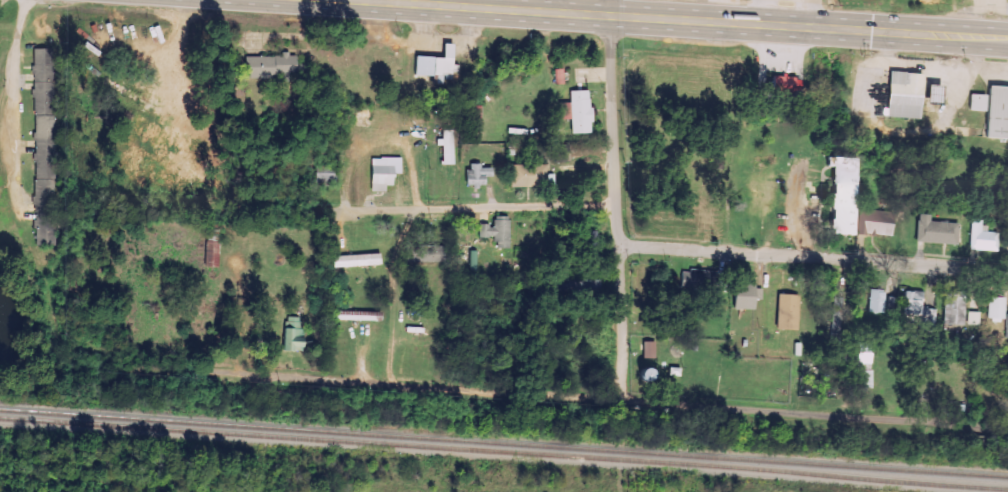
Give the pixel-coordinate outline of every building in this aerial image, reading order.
[(414,56),(413,75),(451,75),(451,44),(442,43),(441,57),(414,56)] [(55,49),(34,49),(33,178),(55,178),(55,49)] [(242,56),(242,77),(294,76),(294,55),(242,56)] [(886,117),(920,119),(922,73),(888,72),(886,117)] [(799,77),(771,77),(770,92),(798,93),(799,77)] [(939,86),(928,85),(927,101),(930,101),(930,90),(939,90),(939,86)] [(1007,138),(1007,86),(987,85),(984,137),(1007,138)] [(571,90),(570,133),(589,133),(590,91),(571,90)] [(985,111),(985,95),(969,94),(968,110),(985,111)] [(481,120),(482,106),(468,106),(468,120),(481,120)] [(453,165),(453,130),(442,130),(442,140),(437,139),(437,146),(442,146),(442,165),(453,165)] [(554,163),(569,162),(568,145),(554,146),(554,163)] [(855,235),(858,158),(827,157),(827,166),(832,166),(829,234),(855,235)] [(401,159),(371,158),(370,185),(379,185),(379,190),(373,190),(373,191),(384,192),(384,185),(391,185),(392,173),(400,174),(401,159)] [(492,177),(492,167),(480,168),(480,163),(466,164),(467,187),(484,186),(484,177),(492,177)] [(510,187),(547,186),(547,164),(510,165),(510,187)] [(313,182),(332,182),(332,168),(314,168),(313,182)] [(892,235),(892,212),(859,211),(858,235),(892,235)] [(56,214),(35,215),(36,245),(57,244),(56,214)] [(916,243),(958,245),(958,223),(930,222),(930,215),(917,214),(916,243)] [(478,225),(478,237),(495,237),(494,248),(508,248),(509,216),(493,216),(493,225),(478,225)] [(970,250),(996,251),(997,232),(987,232),(987,223),(971,223),(970,250)] [(412,262),(442,263),(443,246),(413,245),(412,262)] [(332,267),(381,266),(381,254),(332,256),(332,267)] [(689,273),(681,271),(679,289),(714,294),(717,272),(689,268),(689,273)] [(733,309),(754,310),(754,300),(762,300),(763,286),(734,285),(733,309)] [(884,313),(885,290),(868,290),(867,312),(884,313)] [(921,291),(903,292),(904,328),(928,328),(928,307),(922,307),(921,291)] [(942,324),(962,325),(963,295),(943,294),(942,324)] [(987,320),(1004,321),(1005,297),(988,297),(987,320)] [(831,345),(840,345),(841,298),(832,298),(831,345)] [(333,320),(380,321),(380,312),(333,311),(333,320)] [(302,352),(303,318),(285,317),(284,351),(302,352)] [(655,358),(656,342),(643,342),(642,358),(655,358)] [(856,351),(857,388),(870,388),(870,350),(856,351)] [(680,376),(680,368),(669,368),(669,376),(680,376)]
